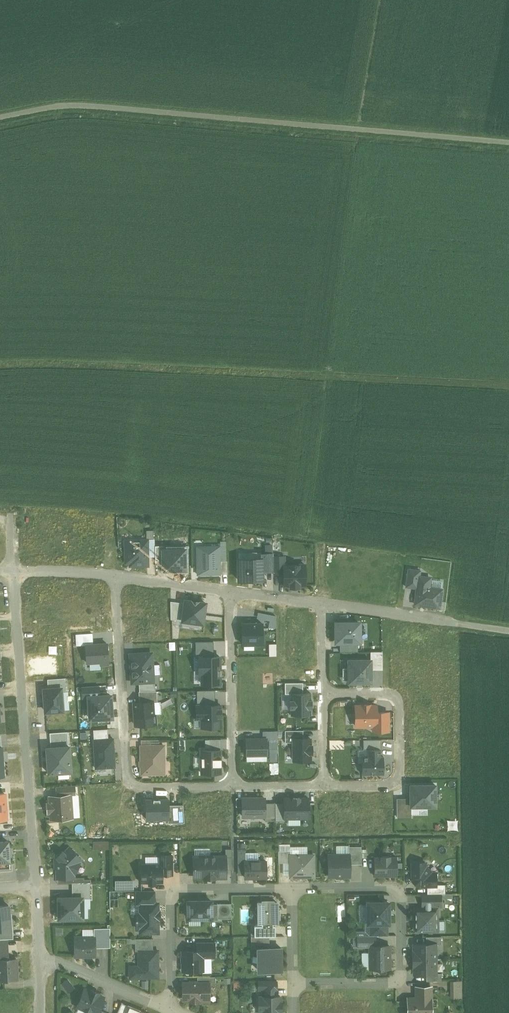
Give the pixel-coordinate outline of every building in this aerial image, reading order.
[(124,540),(124,564),(129,564),(129,567),(149,566),(149,557),(149,539),(124,540)] [(196,546),(197,575),(221,575),(220,545),(196,546)] [(263,558),(263,571),(274,571),(273,556),(273,552),(263,552),(263,558)] [(285,556),(273,556),(274,571),(274,574),(284,574),(284,565),(285,565),(285,556)] [(237,558),(237,581),(263,581),(263,571),(263,558),(237,558)] [(285,565),(284,565),(284,574),(284,585),(290,585),(290,587),(292,587),(292,586),(298,586),(298,587),(299,587),(299,585),(305,585),(305,565),(285,565)] [(418,574),(421,575),(421,569),(408,568),(405,587),(416,588),(418,574)] [(416,588),(414,605),(440,608),(443,589),(430,587),(431,576),(421,575),(418,574),(416,588)] [(205,603),(185,600),(185,603),(182,620),(183,620),(203,623),(205,603)] [(185,603),(171,601),(171,619),(183,621),(183,620),(182,620),(185,603)] [(258,612),(257,618),(270,621),(268,628),(276,628),(276,616),(258,612)] [(334,621),(334,643),(340,643),(358,643),(361,643),(361,620),(334,621)] [(263,622),(241,623),(242,644),(263,644),(263,622)] [(200,642),(201,657),(218,657),(217,642),(200,642)] [(358,643),(340,643),(340,652),(358,652),(358,643)] [(107,644),(85,645),(86,662),(100,661),(101,665),(109,664),(107,644)] [(370,651),(370,658),(372,658),(372,669),(382,669),(382,651),(370,651)] [(153,680),(151,653),(131,655),(133,682),(139,681),(153,680)] [(224,684),(223,656),(218,657),(201,657),(202,685),(224,684)] [(370,658),(347,658),(347,683),(372,683),(372,669),(372,658),(370,658)] [(47,679),(48,687),(62,686),(63,692),(66,691),(65,678),(47,679)] [(153,680),(139,681),(139,691),(155,691),(155,680),(153,680)] [(291,693),(303,693),(303,682),(285,682),(285,694),(291,694),(291,693)] [(87,695),(100,694),(99,685),(81,686),(82,698),(87,698),(87,695)] [(42,687),(44,713),(64,711),(63,692),(62,686),(48,687),(42,687)] [(202,704),(215,704),(215,690),(197,690),(198,704),(202,704)] [(155,691),(139,691),(138,691),(139,701),(154,701),(154,702),(157,702),(157,691),(155,691)] [(87,698),(88,720),(114,718),(112,693),(100,694),(87,695),(87,698)] [(303,693),(291,693),(291,694),(291,700),(290,700),(290,708),(291,708),(291,715),(311,715),(311,708),(312,708),(312,699),(311,699),(311,693),(303,693)] [(132,702),(134,726),(155,725),(154,702),(154,701),(139,701),(132,702)] [(215,704),(202,704),(202,729),(222,729),(221,704),(215,704)] [(354,704),(354,727),(371,727),(378,727),(378,711),(378,704),(354,704)] [(389,711),(378,711),(378,727),(371,727),(371,731),(390,731),(389,711)] [(94,740),(107,739),(107,729),(94,730),(94,740)] [(292,738),(303,737),(303,730),(285,730),(285,742),(292,742),(292,738)] [(263,731),(263,738),(267,738),(267,739),(278,739),(278,731),(263,731)] [(50,733),(51,746),(68,745),(67,732),(50,733)] [(303,737),(292,738),(292,742),(292,761),(310,761),(310,753),(312,753),(312,745),(310,745),(310,737),(303,737)] [(263,738),(246,739),(246,755),(267,754),(267,739),(267,738),(263,738)] [(107,739),(94,740),(95,767),(113,766),(112,739),(107,739)] [(210,739),(210,748),(221,748),(221,739),(210,739)] [(363,749),(367,749),(380,749),(381,749),(381,740),(363,739),(363,749)] [(159,744),(141,745),(141,773),(164,773),(164,744),(159,744)] [(45,746),(47,774),(72,772),(70,745),(68,745),(51,746),(45,746)] [(210,748),(202,748),(203,773),(221,773),(221,748),(210,748)] [(362,756),(362,774),(383,774),(383,756),(380,756),(380,749),(367,749),(367,756),(362,756)] [(436,783),(409,784),(410,807),(437,807),(436,783)] [(56,786),(56,794),(72,793),(72,795),(76,795),(75,785),(56,786)] [(48,795),(49,820),(74,818),(72,795),(72,793),(56,794),(48,795)] [(285,803),(285,819),(309,819),(309,797),(285,797),(285,803)] [(266,798),(241,798),(242,817),(265,817),(266,817),(266,803),(266,798)] [(145,802),(145,819),(168,819),(168,805),(168,802),(145,802)] [(276,821),(275,803),(266,803),(266,817),(265,817),(265,821),(276,821)] [(275,803),(276,821),(285,821),(285,819),(285,803),(275,803)] [(183,805),(168,805),(168,819),(168,823),(184,823),(183,805)] [(9,869),(8,838),(0,838),(0,869),(9,869)] [(54,858),(55,879),(74,878),(83,859),(70,844),(54,858)] [(362,847),(349,847),(349,855),(350,855),(350,865),(362,865),(362,847)] [(394,853),(374,853),(374,875),(395,875),(395,863),(395,853),(394,853)] [(173,855),(160,855),(160,864),(163,864),(164,875),(174,875),(173,855)] [(315,855),(291,855),(291,863),(291,875),(291,877),(315,877),(315,855)] [(349,855),(329,855),(329,877),(350,877),(350,865),(350,855),(349,855)] [(226,857),(194,857),(195,877),(204,877),(205,878),(217,878),(217,877),(227,877),(226,870),(226,857)] [(267,862),(245,862),(246,878),(267,877),(267,862)] [(426,863),(413,863),(414,878),(414,879),(413,881),(419,886),(420,885),(421,886),(428,886),(437,885),(437,873),(431,873),(426,869),(426,863)] [(160,864),(141,864),(142,883),(149,883),(149,885),(156,885),(157,883),(164,882),(164,875),(163,864),(160,864)] [(118,880),(118,889),(131,889),(131,880),(118,880)] [(72,883),(72,896),(84,896),(84,898),(90,898),(90,883),(72,883)] [(437,885),(428,886),(428,894),(441,894),(446,894),(446,885),(437,885)] [(127,891),(110,891),(111,907),(119,907),(119,899),(120,897),(126,897),(126,898),(135,898),(135,893),(127,893),(127,891)] [(155,891),(137,891),(137,904),(141,904),(155,903),(155,891)] [(428,894),(423,894),(423,909),(415,909),(416,931),(436,931),(436,922),(438,922),(437,913),(434,913),(434,907),(441,907),(441,894),(428,894)] [(57,897),(57,920),(84,920),(84,898),(84,896),(72,896),(57,897)] [(212,901),(189,901),(189,905),(187,905),(187,915),(189,915),(189,918),(211,918),(211,920),(218,920),(218,919),(218,904),(212,904),(212,901)] [(274,901),(263,901),(263,903),(260,903),(260,923),(262,923),(262,925),(274,924),(274,923),(278,923),(278,921),(278,915),(278,903),(274,903),(274,901)] [(155,903),(141,904),(141,914),(138,914),(138,920),(137,920),(137,921),(138,921),(138,928),(148,928),(148,933),(159,933),(159,919),(160,919),(160,915),(159,915),(159,903),(155,903)] [(389,903),(368,903),(369,924),(371,924),(388,924),(390,924),(390,916),(389,916),(389,910),(389,903)] [(232,904),(218,904),(218,919),(232,919),(232,904)] [(0,910),(0,936),(12,935),(11,910),(0,910)] [(388,924),(371,924),(371,936),(376,936),(388,936),(388,924)] [(262,925),(256,925),(256,937),(270,937),(275,937),(274,925),(262,925)] [(97,938),(97,946),(110,946),(109,927),(95,928),(95,938),(97,938)] [(371,936),(359,936),(359,947),(371,946),(376,946),(376,936),(371,936)] [(256,937),(252,937),(252,949),(260,949),(260,948),(270,948),(270,937),(256,937)] [(74,938),(74,957),(97,956),(97,946),(97,938),(95,938),(74,938)] [(154,939),(136,939),(136,951),(139,952),(139,951),(154,951),(154,939)] [(215,943),(198,943),(198,952),(203,952),(203,957),(216,957),(215,943)] [(416,945),(416,958),(435,958),(435,945),(416,945)] [(376,946),(371,946),(371,969),(390,969),(390,946),(376,946)] [(270,948),(260,948),(260,949),(260,971),(282,971),(282,948),(270,948)] [(154,951),(139,951),(139,952),(140,967),(131,967),(131,978),(159,978),(159,951),(154,951)] [(198,952),(184,952),(184,971),(203,971),(203,957),(203,952),(198,952)] [(0,960),(0,981),(18,980),(17,959),(0,960)] [(416,959),(416,972),(435,972),(435,959),(416,959)] [(236,981),(236,991),(245,991),(245,981),(236,981)] [(277,981),(259,981),(259,990),(264,990),(274,990),(277,989),(277,981)] [(198,983),(184,983),(184,999),(191,999),(191,1001),(210,1001),(210,995),(210,987),(210,983),(209,983),(198,983)] [(417,998),(409,998),(409,1012),(432,1012),(431,987),(417,987),(417,998)] [(91,990),(91,992),(85,989),(78,1007),(93,1012),(98,1012),(105,997),(99,995),(100,994),(91,990)] [(260,997),(260,1010),(262,1010),(262,1012),(281,1012),(282,1012),(282,1003),(281,1003),(281,996),(274,996),(264,997),(260,997)] [(118,1012),(127,1012),(130,1006),(122,1003),(118,1012)]
